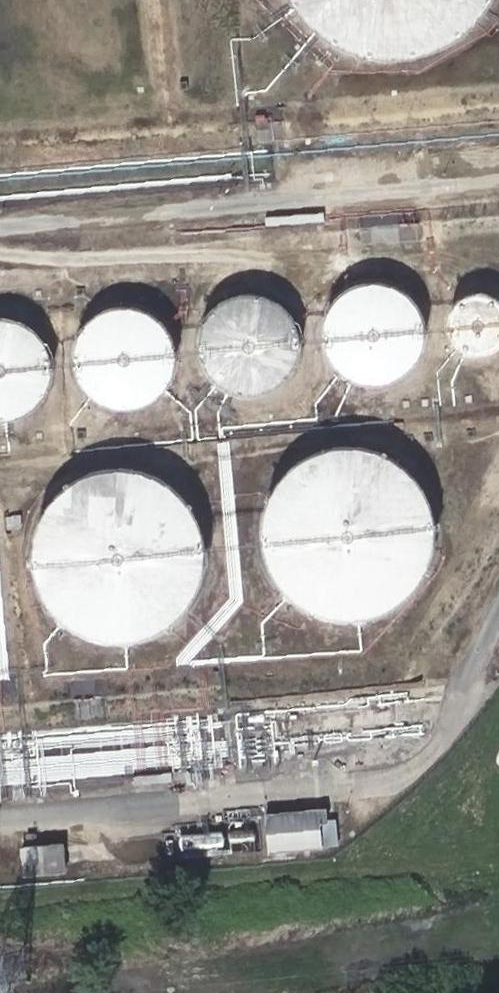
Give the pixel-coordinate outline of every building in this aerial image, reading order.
[(335,47),(362,59),(397,62),(431,55),(461,38),(485,13),(492,0),(290,0),(307,26),(335,47)] [(329,319),(329,335),(334,349),(344,362),(356,371),(372,375),(387,374),(402,368),(413,357),(421,344),(424,328),(421,313),(414,299),(403,288),(389,282),(373,280),(358,284),(345,292),(335,304),(329,319)] [(451,319),(454,330),(460,338),(468,344),(478,347),(488,347),(498,343),(498,342),(498,290),(491,286),(481,285),(471,287),(462,292),(456,300),(452,309),(451,319)] [(209,330),(209,346),(214,361),(224,373),(237,382),(253,385),(268,384),(282,377),(294,366),(301,353),(303,337),(301,322),(293,308),(281,297),(267,291),(251,290),(236,294),(223,303),(214,316),(209,330)] [(88,342),(88,358),(94,372),(103,384),(116,393),(131,396),(146,395),(160,389),(172,378),(179,365),(182,349),(179,334),(171,320),(160,310),(146,304),(130,303),(116,307),(103,316),(93,328),(88,342)] [(5,408),(21,407),(35,402),(47,391),(55,378),(58,362),(55,347),(48,333),(37,322),(23,315),(7,314),(0,315),(0,407),(5,408)] [(267,524),(268,539),(272,552),(277,565),(284,576),(292,586),(303,596),(314,603),(326,608),(339,612),(353,614),(366,613),(380,611),(393,606),(404,600),(415,592),(425,582),(433,571),(439,559),(443,546),(445,533),(446,519),(443,504),(439,491),(432,478),(424,466),(413,456),(401,448),(389,442),(375,438),(361,436),(346,436),(332,439),(319,444),(306,451),(295,460),(285,471),(278,483),(272,496),(268,510),(267,524)] [(213,575),(217,544),(215,530),(212,519),(198,494),(177,475),(151,464),(123,462),(95,469),(71,485),(62,495),(54,507),(45,534),(45,563),(46,566),(49,577),(51,583),(56,593),(65,604),(73,613),(81,619),(97,628),(118,634),(129,634),(148,633),(158,630),(178,620),(199,600),(213,575)] [(268,601),(250,603),(253,648),(273,646),(268,601)] [(293,848),(367,841),(363,816),(353,817),(352,805),(289,811),(293,848)] [(26,881),(71,877),(68,849),(24,852),(26,881)]
